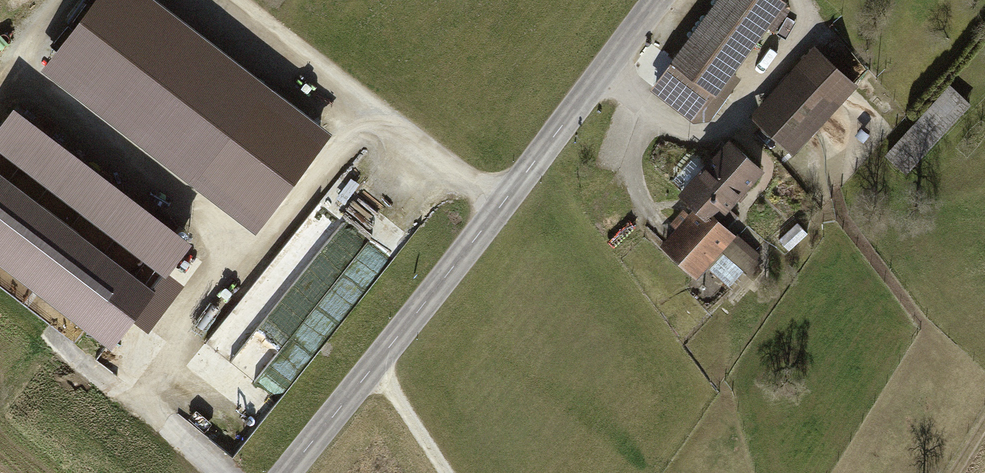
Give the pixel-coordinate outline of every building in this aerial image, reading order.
[(153,0),(99,0),(49,64),(256,222),(325,132),(153,0)] [(776,0),(717,0),(652,90),(704,128),(739,80),(733,76),(767,29),(772,32),(789,9),(776,0)] [(857,90),(812,48),(749,117),(794,158),(857,90)] [(975,111),(951,89),(886,161),(910,182),(975,111)] [(13,108),(0,125),(0,146),(165,270),(188,239),(13,108)] [(678,197),(695,213),(661,250),(697,282),(708,269),(735,292),(763,261),(719,221),(764,171),(729,140),(678,197)] [(0,176),(0,256),(112,340),(150,289),(0,176)] [(316,202),(209,344),(257,381),(292,334),(319,354),(391,258),(316,202)] [(811,239),(799,226),(780,243),(792,256),(811,239)]
